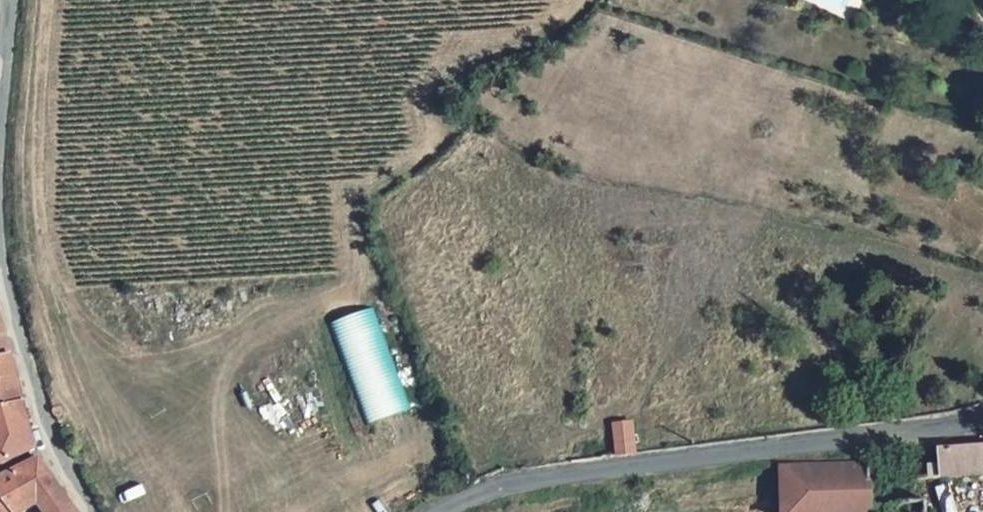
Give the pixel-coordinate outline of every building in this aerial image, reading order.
[(408,409),(373,307),(330,321),(365,423),(408,409)] [(18,444),(7,391),(0,394),(0,453),(18,444)] [(604,457),(623,455),(620,431),(602,435),(604,457)] [(969,449),(940,450),(942,481),(982,479),(982,447),(969,449)] [(21,499),(26,509),(28,511),(61,511),(22,457),(13,461),(0,468),(0,511),(21,499)] [(785,468),(786,511),(866,511),(865,466),(785,468)]
